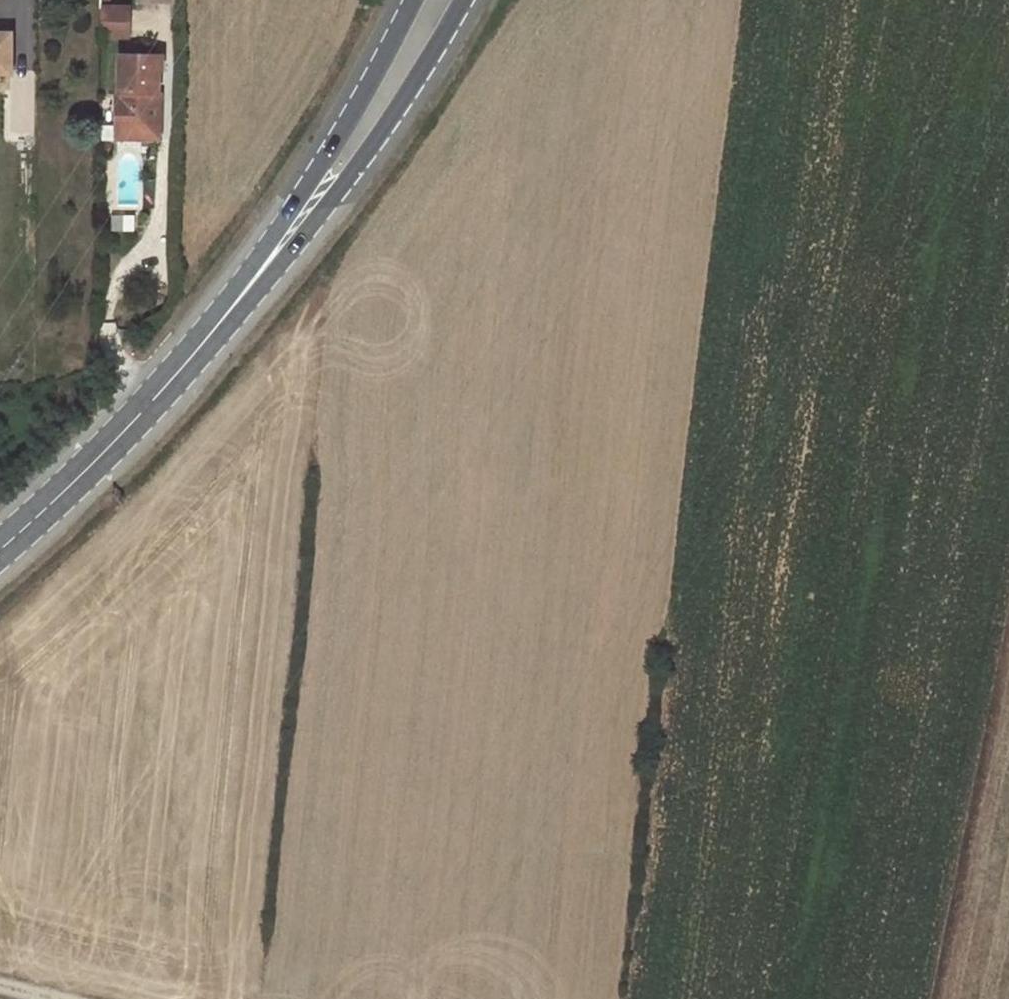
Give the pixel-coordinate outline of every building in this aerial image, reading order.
[(127,8),(99,8),(98,37),(127,37),(127,8)] [(12,32),(0,32),(0,72),(13,72),(12,32)] [(118,56),(117,124),(156,125),(158,57),(118,56)] [(156,125),(117,124),(116,135),(156,136),(156,125)]
